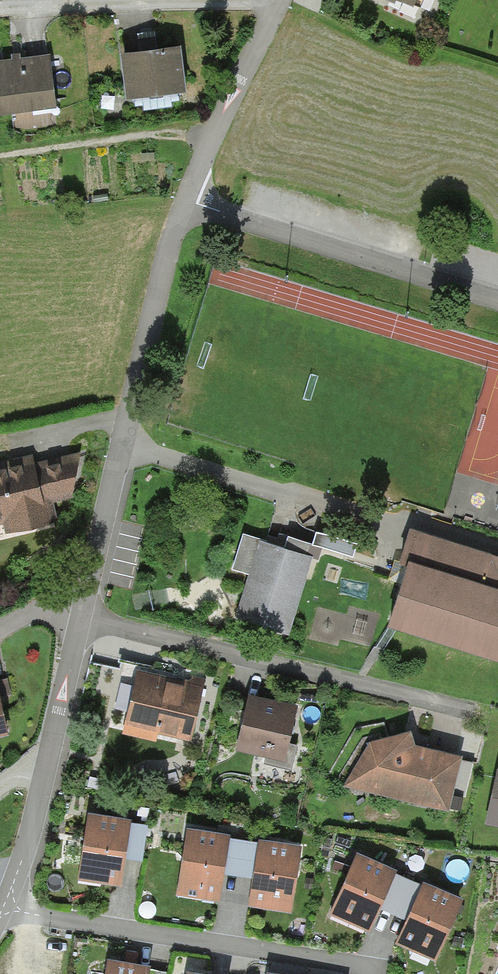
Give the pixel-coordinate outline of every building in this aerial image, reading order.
[(395,7),(397,2),(413,9),(416,0),(378,0),(395,7)] [(150,52),(121,56),(127,103),(186,96),(181,48),(150,52)] [(0,63),(0,117),(56,110),(49,56),(18,60),(0,63)] [(32,457),(27,458),(0,465),(0,526),(3,526),(6,535),(59,524),(53,504),(71,498),(79,456),(35,465),(32,457)] [(411,531),(400,568),(407,570),(388,631),(497,665),(497,558),(411,531)] [(232,571),(248,576),(235,620),(289,637),(313,558),(307,557),(285,550),(265,544),(266,542),(243,535),(232,571)] [(289,538),(285,550),(307,557),(311,546),(289,538)] [(176,680),(137,671),(124,727),(191,743),(206,680),(191,677),(190,681),(181,679),(180,681),(176,680)] [(11,695),(7,679),(0,681),(0,698),(11,695)] [(268,700),(249,695),(236,752),(285,763),(298,707),(268,700)] [(8,737),(0,699),(0,739),(8,737)] [(415,747),(411,733),(369,743),(343,788),(450,813),(462,758),(419,748),(415,747)] [(497,770),(486,825),(497,828),(497,770)] [(132,822),(88,815),(78,881),(121,888),(126,860),(128,848),(131,825),(132,822)] [(147,827),(131,825),(128,848),(126,860),(142,863),(147,827)] [(230,838),(187,831),(177,897),(220,902),(224,875),(225,866),(230,840),(230,838)] [(259,844),(230,840),(225,866),(224,875),(253,880),(255,870),(259,844)] [(301,848),(260,841),(259,844),(255,870),(253,880),(249,907),(292,914),(301,848)] [(397,873),(358,855),(330,915),(370,933),(380,910),(385,899),(396,876),(397,873)] [(422,887),(396,876),(385,899),(380,910),(407,921),(411,912),(422,887)] [(464,901),(423,883),(422,887),(411,912),(407,921),(396,946),(437,964),(464,901)] [(107,961),(105,973),(149,973),(150,968),(143,967),(107,961)]
